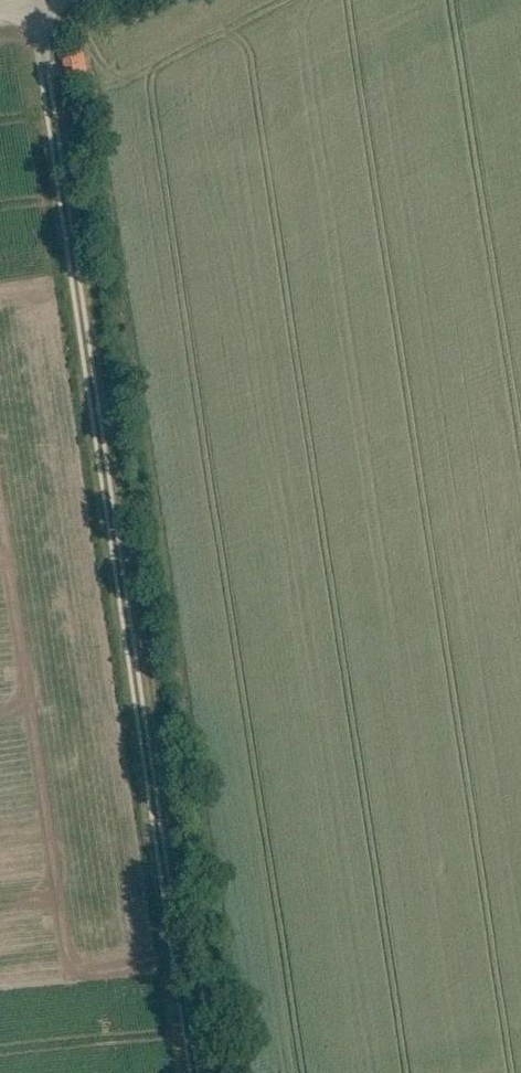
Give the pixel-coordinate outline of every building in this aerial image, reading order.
[(84,52),(62,56),(68,86),(90,82),(84,52)]
